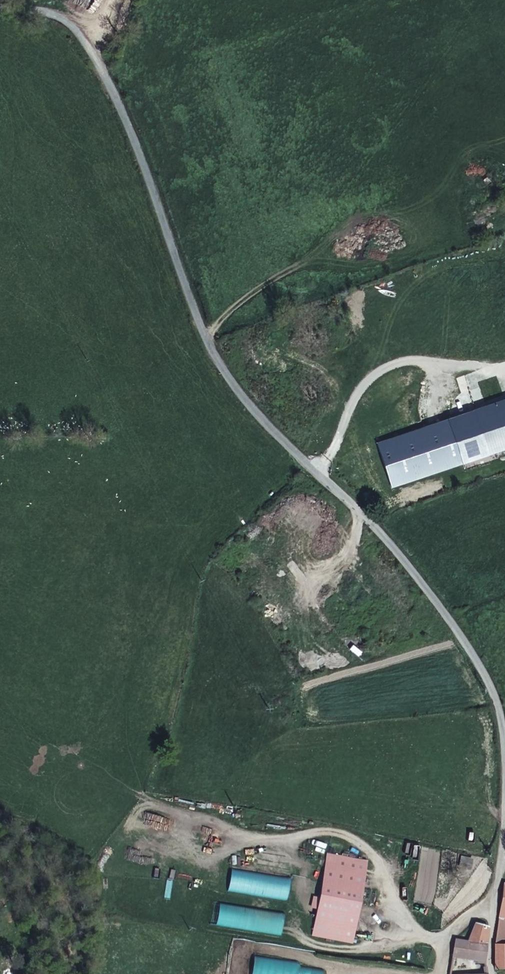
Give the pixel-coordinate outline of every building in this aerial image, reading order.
[(504,444),(504,395),(374,437),(389,483),(504,444)] [(368,861),(328,854),(323,883),(363,889),(368,861)] [(319,908),(359,915),(363,889),(323,883),(319,908)] [(496,944),(496,968),(504,968),(504,886),(496,944)] [(315,936),(355,943),(359,915),(319,908),(315,936)] [(454,960),(473,961),(485,962),(484,948),(488,920),(485,920),(484,925),(475,925),(472,941),(458,941),(454,960)] [(451,973),(471,973),(473,961),(454,960),(451,973)]
